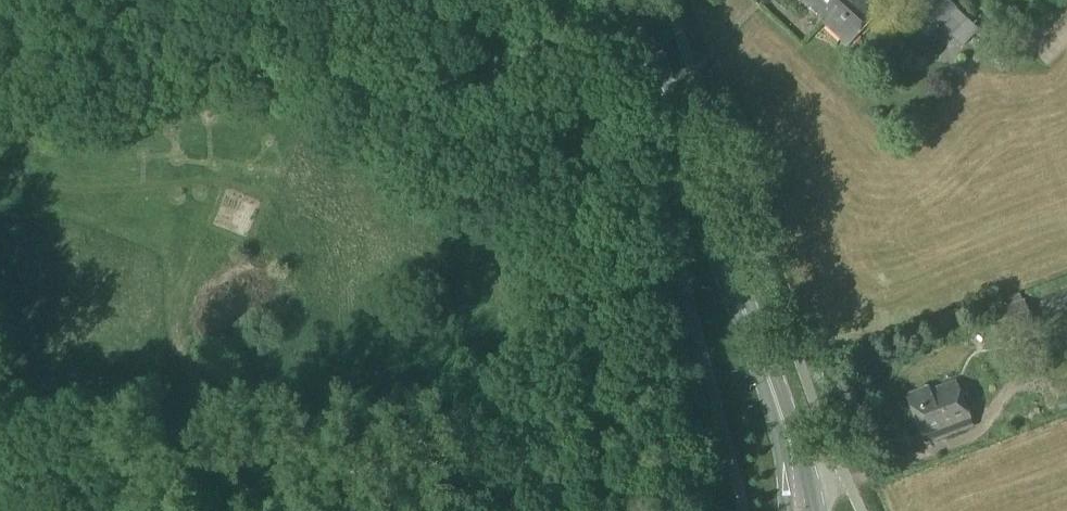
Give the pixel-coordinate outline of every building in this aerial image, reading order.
[(824,22),(845,0),(800,0),(824,22)] [(824,22),(823,24),(847,47),(882,9),(872,0),(845,0),(824,22)] [(955,9),(956,7),(948,0),(928,0),(908,22),(928,39),(937,29),(950,41),(953,37),(964,47),(978,31),(955,9)] [(997,338),(1032,326),(1024,301),(989,313),(997,338)] [(972,426),(955,381),(930,390),(929,387),(905,396),(923,444),(972,426)] [(1066,409),(1066,400),(1057,404),(1060,412),(1066,409)]
